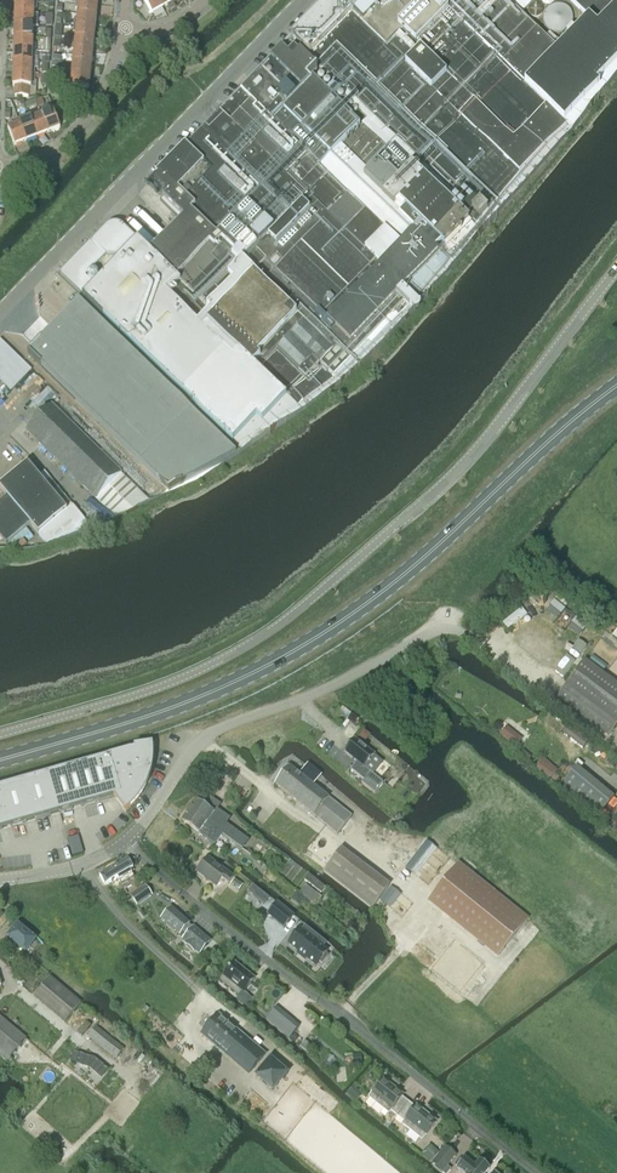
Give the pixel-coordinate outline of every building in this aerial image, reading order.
[(121,227),(119,226),(116,225),(114,225),(111,226),(110,227),(109,227),(107,229),(87,249),(60,276),(83,299),(99,316),(101,314),(194,403),(231,439),(238,446),(244,452),(272,434),(302,415),(304,413),(316,404),(330,394),(340,386),(363,364),(413,315),(420,306),(446,276),(486,228),(497,216),(572,131),(571,130),(566,125),(605,86),(602,84),(616,69),(616,0),(568,0),(587,19),(562,45),(549,32),(545,37),(520,13),(533,0),(329,0),(291,39),(294,42),(291,45),(288,43),(261,71),(231,102),(222,110),(192,140),(162,171),(161,170),(156,176),(156,177),(158,178),(156,181),(155,182),(154,184),(154,185),(154,187),(155,189),(156,190),(164,198),(163,199),(183,219),(173,230),(150,254),(138,243),(123,228),(121,227)] [(152,14),(162,8),(158,0),(144,0),(152,14)] [(16,2),(15,14),(33,15),(33,9),(38,9),(38,3),(16,2)] [(79,9),(78,15),(96,17),(97,5),(76,3),(75,9),(79,9)] [(15,14),(15,27),(32,27),(38,27),(39,15),(33,15),(15,14)] [(74,21),(73,27),(94,29),(96,17),(78,15),(77,21),(74,21)] [(15,27),(14,39),(32,39),(32,27),(15,27)] [(76,33),(76,39),(93,41),(94,29),(73,27),(73,33),(76,33)] [(62,38),(55,37),(54,50),(62,50),(62,38)] [(14,39),(14,51),(36,51),(37,45),(32,45),(32,39),(14,39)] [(76,39),(74,51),(92,53),(93,41),(76,39)] [(51,40),(45,40),(43,40),(43,52),(50,53),(51,40)] [(14,51),(14,63),(31,63),(31,57),(36,58),(36,51),(14,51)] [(74,51),(73,63),(91,65),(92,53),(74,51)] [(14,63),(13,75),(36,76),(36,70),(31,69),(31,63),(14,63)] [(73,63),(72,75),(89,77),(91,65),(73,63)] [(13,87),(15,87),(28,87),(31,87),(31,82),(36,82),(36,76),(13,75),(13,87)] [(89,77),(72,75),(71,87),(88,89),(89,77)] [(28,87),(15,87),(15,97),(28,98),(28,87)] [(42,99),(36,101),(39,108),(44,106),(42,99)] [(40,113),(42,116),(48,133),(59,128),(53,112),(47,114),(46,110),(40,113)] [(36,118),(30,120),(37,137),(48,133),(42,116),(40,113),(35,115),(36,118)] [(18,121),(19,125),(25,141),(37,137),(30,120),(25,123),(24,119),(18,121)] [(25,141),(19,125),(18,121),(12,124),(14,127),(8,129),(14,146),(25,141)] [(63,319),(62,319),(28,355),(41,368),(141,465),(155,451),(157,456),(156,456),(165,478),(166,478),(193,466),(193,467),(194,466),(184,444),(184,445),(176,448),(172,450),(164,442),(192,413),(79,303),(63,319)] [(26,433),(96,501),(116,520),(148,503),(121,475),(52,407),(26,433)] [(2,540),(6,545),(30,526),(38,535),(46,545),(47,545),(91,528),(73,507),(67,512),(28,464),(0,487),(0,489),(7,498),(0,503),(0,542),(2,540)] [(508,628),(526,614),(521,607),(502,622),(508,628)] [(616,725),(616,685),(584,661),(556,698),(608,737),(616,725)] [(489,716),(496,721),(501,714),(494,709),(489,716)] [(355,741),(345,753),(356,762),(350,770),(369,785),(376,777),(364,768),(374,756),(355,741)] [(153,745),(49,774),(60,812),(115,795),(125,812),(140,799),(149,787),(151,783),(153,775),(155,763),(155,752),(153,745)] [(299,775),(290,767),(275,785),(337,835),(352,817),(313,786),(322,776),(308,764),(299,775)] [(576,767),(560,786),(598,817),(613,798),(576,767)] [(49,774),(25,781),(36,819),(60,812),(49,774)] [(0,788),(11,826),(35,819),(25,781),(0,788)] [(11,826),(0,788),(0,830),(11,826)] [(210,832),(211,833),(233,848),(238,840),(216,824),(217,823),(210,818),(214,812),(196,799),(189,810),(207,823),(214,828),(210,832)] [(200,833),(202,830),(210,835),(211,833),(210,832),(214,828),(207,823),(189,810),(182,820),(200,833)] [(340,851),(324,871),(338,882),(353,862),(340,851)] [(128,858),(99,875),(105,885),(118,877),(122,884),(135,877),(130,870),(133,868),(128,858)] [(229,884),(234,878),(208,858),(197,872),(216,887),(222,879),(229,884)] [(188,873),(177,864),(175,862),(170,868),(183,878),(188,873)] [(457,864),(429,900),(499,955),(527,919),(457,864)] [(374,878),(359,898),(372,908),(387,889),(374,878)] [(234,880),(229,886),(237,891),(241,885),(234,880)] [(145,884),(129,895),(137,906),(153,895),(145,884)] [(253,885),(248,891),(254,896),(259,890),(253,885)] [(276,902),(266,915),(284,929),(294,916),(294,915),(277,902),(276,902)] [(180,935),(189,924),(171,908),(162,919),(180,935)] [(36,941),(18,925),(7,938),(26,953),(36,941)] [(288,945),(315,967),(319,962),(322,964),(328,956),(326,954),(327,952),(323,948),(326,944),(305,926),(301,931),(300,930),(299,932),(296,930),(291,937),(293,939),(288,945)] [(193,930),(186,938),(186,939),(194,945),(201,936),(193,930)] [(235,963),(219,982),(238,997),(242,992),(243,993),(255,979),(235,963)] [(50,977),(37,992),(33,997),(64,1023),(81,1003),(50,977)] [(283,1034),(293,1022),(276,1008),(266,1020),(283,1034)] [(0,1016),(0,1057),(7,1062),(26,1039),(0,1016)] [(202,1035),(220,1050),(235,1031),(217,1016),(202,1035)] [(125,1049),(96,1026),(88,1037),(116,1060),(125,1049)] [(249,1075),(251,1073),(265,1056),(235,1031),(220,1050),(249,1075)] [(270,1057),(254,1077),(273,1093),(290,1074),(270,1057)] [(391,1111),(397,1117),(408,1103),(402,1098),(403,1096),(383,1080),(369,1098),(389,1114),(391,1111)] [(415,1108),(408,1103),(397,1117),(404,1122),(402,1124),(422,1140),(436,1122),(416,1106),(415,1108)] [(430,1162),(438,1151),(430,1144),(421,1154),(430,1162)] [(431,1164),(442,1172),(448,1172),(451,1170),(447,1166),(456,1156),(446,1146),(431,1163),(431,1164)] [(461,1172),(487,1172),(490,1169),(479,1161),(475,1166),(465,1159),(457,1169),(461,1172)]
